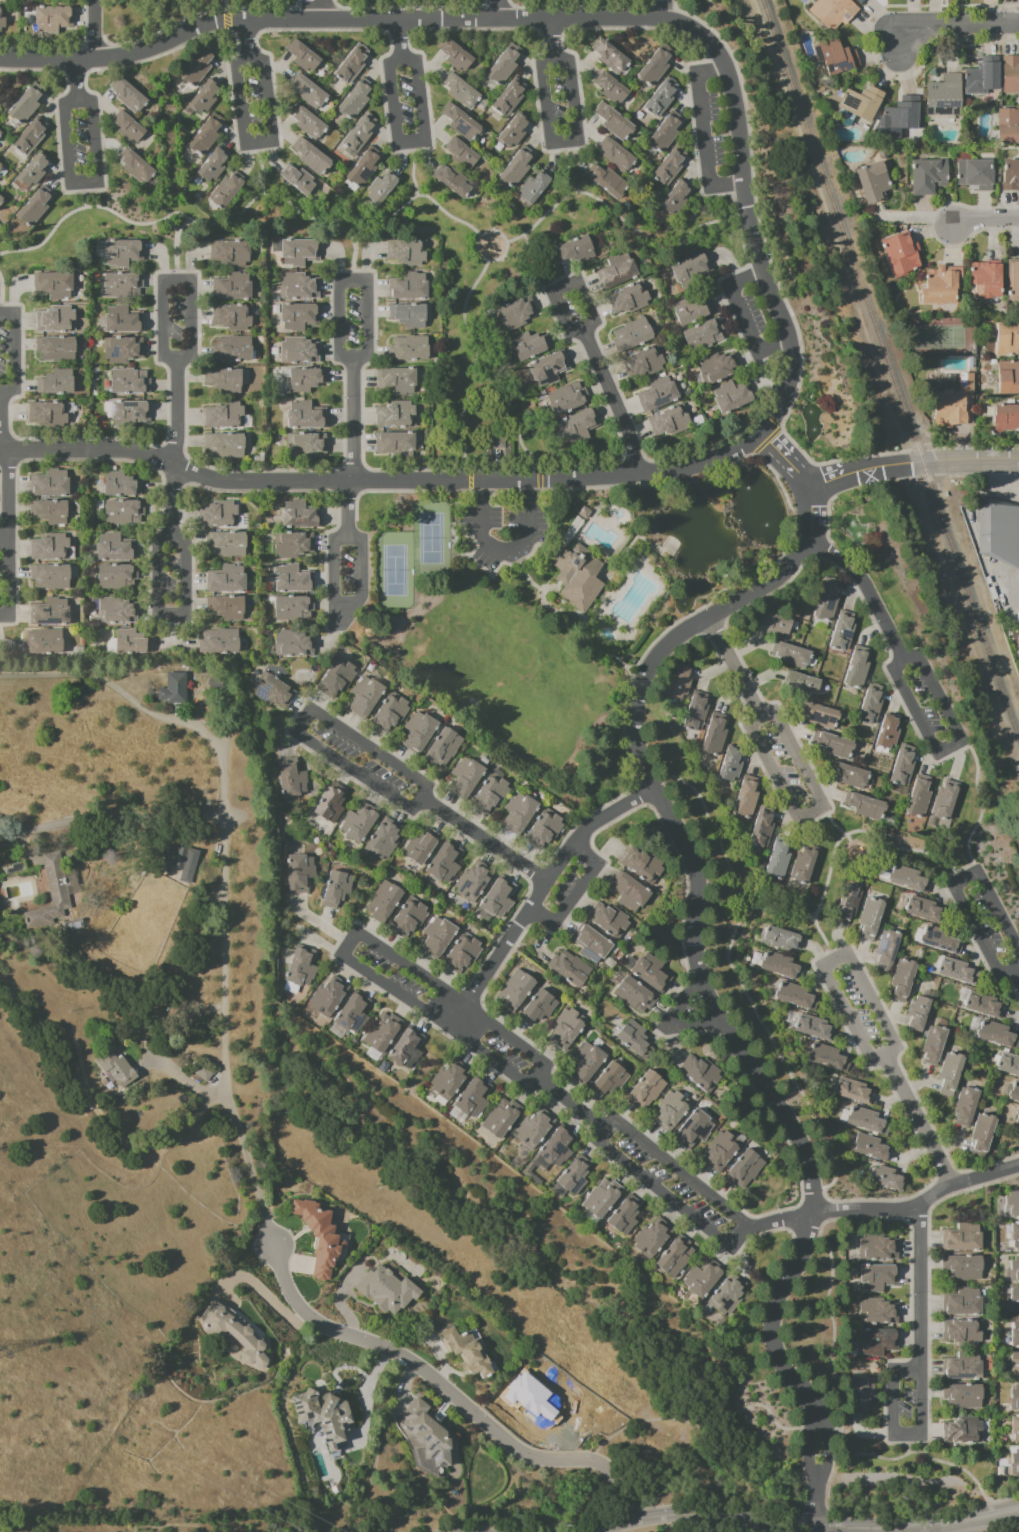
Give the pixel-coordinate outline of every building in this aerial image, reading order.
[(810,12),(821,0),(850,0),(861,11),(846,26),(843,24),(833,34),(810,12)] [(39,33),(39,26),(38,26),(37,8),(76,7),(76,22),(75,22),(75,28),(60,29),(60,36),(55,36),(55,35),(48,35),(48,33),(39,33)] [(3,33),(0,33),(0,8),(8,8),(8,29),(3,29),(3,33)] [(324,61),(314,73),(310,70),(307,73),(295,62),(298,59),(287,50),(296,38),(299,42),(324,61)] [(632,63),(623,74),(622,73),(620,76),(600,61),(603,58),(592,49),(597,44),(596,43),(600,38),(601,39),(601,38),(632,63)] [(862,67),(830,78),(825,62),(820,64),(815,48),(821,46),(820,45),(839,38),(843,51),(848,49),(850,53),(856,51),(862,67)] [(449,39),(478,62),(472,69),(470,67),(466,73),(462,70),(460,72),(447,61),(449,58),(442,53),(443,52),(440,50),(449,39)] [(360,44),(363,47),(364,46),(368,50),(371,53),(366,56),(368,58),(363,64),(367,66),(351,85),(347,84),(336,75),(356,49),(360,44)] [(666,44),(672,49),(671,50),(676,53),(668,64),(672,67),(655,89),(646,82),(645,84),(640,80),(641,78),(640,77),(666,44)] [(197,89),(188,82),(187,84),(182,80),(184,79),(182,77),(204,50),(208,45),(214,49),(213,50),(218,54),(214,56),(215,57),(209,65),(213,68),(197,89)] [(488,77),(509,50),(513,45),(518,49),(519,48),(525,53),(516,64),(520,67),(503,89),(494,81),(493,83),(488,80),(490,78),(488,77)] [(1005,57),(1018,57),(1018,94),(1005,94),(1005,57)] [(988,96),(966,96),(966,71),(980,70),(980,69),(984,69),(984,58),(1001,58),(1001,91),(988,91),(988,96)] [(632,95),(627,101),(626,100),(622,105),(618,102),(615,105),(603,95),(606,91),(604,90),(603,90),(599,86),(596,83),(605,72),(632,95)] [(292,85),(301,73),(302,76),(304,77),(305,77),(330,97),(321,108),(320,107),(318,111),(297,94),(299,91),(292,85)] [(483,97),(471,111),(449,94),(451,91),(447,88),(448,87),(444,84),(453,73),(483,97)] [(962,117),(928,117),(928,84),(945,84),(945,75),(963,75),(962,117)] [(111,87),(115,82),(115,81),(118,77),(120,79),(122,77),(125,81),(150,102),(141,113),(138,116),(118,99),(121,96),(111,87)] [(365,78),(376,87),(371,89),(373,90),(367,97),(372,100),(354,122),(346,115),(345,116),(340,112),(341,111),(339,109),(365,78)] [(516,78),(527,87),(522,94),(525,97),(509,119),(505,116),(504,117),(493,108),(516,78)] [(669,78),(672,80),(673,80),(678,83),(677,84),(680,87),(672,97),(675,100),(660,119),(657,117),(656,118),(645,109),(669,78)] [(202,115),(197,111),(195,112),(189,107),(209,81),(210,81),(211,80),(217,85),(223,88),(221,90),(215,97),(219,100),(209,113),(206,111),(202,115)] [(36,83),(41,87),(42,86),(48,91),(43,96),(38,103),(42,106),(24,126),(16,119),(15,120),(10,117),(11,115),(10,114),(33,87),(36,83)] [(886,95),(883,101),(871,124),(839,108),(848,90),(861,97),(864,91),(868,93),(871,87),(886,95)] [(885,129),(885,110),(898,110),(898,104),(903,104),(903,97),(920,98),(920,107),(924,107),(923,130),(919,129),(919,130),(885,129)] [(483,129),(482,130),(484,131),(479,137),(478,136),(472,144),(451,127),(454,123),(443,114),(447,109),(446,108),(451,102),(483,129)] [(636,128),(635,130),(636,131),(632,136),(631,135),(624,143),(603,126),(606,123),(595,114),(600,109),(599,108),(603,102),(636,128)] [(291,115),(299,104),(302,107),(303,108),(304,107),(329,128),(321,139),(319,138),(317,142),(298,126),(300,123),(291,115)] [(114,121),(123,110),(124,112),(149,133),(138,144),(134,140),(131,143),(119,133),(123,129),(114,121)] [(1000,110),(1018,110),(1018,145),(1000,145),(1000,110)] [(664,155),(661,153),(660,155),(648,145),(674,112),(684,120),(676,130),(680,134),(664,155)] [(215,113),(220,117),(221,116),(227,121),(222,126),(223,126),(217,133),(222,136),(205,157),(196,152),(195,152),(190,148),(191,147),(190,145),(215,113)] [(369,113),(374,117),(373,117),(379,122),(374,125),(376,126),(371,133),(375,135),(359,154),(344,144),(364,118),(368,113),(369,113)] [(499,140),(521,113),(532,122),(524,132),(528,135),(518,148),(514,145),(511,149),(499,140)] [(39,117),(50,126),(47,129),(47,130),(44,135),(47,137),(29,157),(14,146),(39,117)] [(294,148),(302,137),(306,141),(306,140),(334,162),(332,164),(334,165),(330,170),(329,169),(322,177),(301,160),(304,156),(294,148)] [(625,174),(604,157),(606,155),(602,152),(603,151),(599,148),(608,137),(638,160),(629,172),(628,171),(625,174)] [(481,158),(471,170),(468,167),(466,170),(453,160),(456,156),(447,148),(455,139),(456,139),(457,138),(481,158)] [(653,177),(677,146),(678,147),(679,146),(683,150),(683,151),(689,156),(681,166),(684,168),(669,188),(665,185),(664,186),(653,177)] [(373,147),(384,155),(380,157),(381,158),(380,158),(381,159),(375,166),(379,169),(363,190),(355,184),(354,185),(346,180),(373,147)] [(499,180),(526,147),(537,155),(529,166),(533,170),(516,191),(507,184),(506,185),(499,180)] [(120,159),(129,148),(133,151),(158,173),(148,184),(147,183),(144,186),(124,169),(126,165),(120,159)] [(220,149),(226,153),(225,155),(229,158),(228,159),(229,159),(225,164),(223,166),(227,169),(217,182),(214,179),(210,183),(198,174),(218,149),(219,150),(220,149)] [(24,185),(18,180),(39,154),(40,155),(41,153),(44,153),(49,157),(48,158),(52,161),(49,163),(50,163),(49,165),(50,165),(46,169),(45,169),(44,171),(48,175),(34,190),(27,183),(24,185)] [(914,197),(914,161),(949,161),(949,187),(947,187),(947,188),(938,188),(938,187),(935,187),(935,197),(914,197)] [(959,162),(993,161),(993,171),(994,171),(994,193),(979,193),(979,186),(959,186),(959,162)] [(869,207),(857,172),(884,162),(894,190),(886,193),(888,200),(869,207)] [(1006,162),(1018,162),(1018,192),(1004,192),(1004,184),(1005,184),(1005,172),(1006,172),(1006,162)] [(282,176),(291,165),(301,172),(303,170),(316,180),(313,183),(318,186),(309,199),(282,177),(282,176)] [(464,200),(435,177),(444,165),(451,172),(453,169),(475,186),(464,200)] [(618,201),(587,176),(596,165),(606,173),(609,169),(630,186),(624,195),(625,196),(621,201),(619,199),(618,201)] [(401,180),(379,209),(364,197),(379,178),(382,181),(390,171),(401,180)] [(533,207),(522,197),(525,193),(522,191),(532,178),(536,180),(543,171),(554,181),(533,207)] [(237,172),(249,181),(246,183),(245,185),(225,211),(213,202),(214,202),(211,199),(228,177),(231,179),(237,172)] [(660,207),(680,182),(680,183),(682,180),(693,189),(685,199),(689,202),(679,215),(676,212),(672,217),(660,207)] [(45,186),(56,195),(53,197),(53,198),(47,205),(51,208),(34,229),(25,222),(24,223),(19,219),(20,218),(19,216),(45,186)] [(896,280),(883,242),(909,232),(914,245),(918,244),(921,252),(917,254),(919,259),(922,267),(921,267),(922,268),(909,273),(910,275),(896,280)] [(588,236),(598,258),(580,265),(578,261),(573,263),(571,259),(559,264),(554,251),(588,236)] [(286,266),(286,259),(284,259),(284,241),(322,242),(322,255),(321,255),(321,262),(307,261),(307,269),(302,269),(302,268),(295,268),(295,266),(286,266)] [(108,242),(146,242),(146,256),(145,262),(130,262),(130,270),(125,270),(125,269),(113,269),(113,267),(110,267),(110,260),(107,260),(108,242)] [(212,262),(212,254),(212,243),(252,242),(252,256),(251,256),(251,263),(247,263),(247,267),(223,268),(223,262),(212,262)] [(423,267),(404,268),(403,264),(397,264),(397,262),(389,262),(389,243),(428,242),(428,253),(427,253),(428,263),(423,263),(423,267)] [(708,253),(713,266),(715,272),(702,278),(703,282),(684,291),(681,284),(679,285),(672,268),(708,253)] [(608,291),(607,289),(605,290),(600,279),(598,273),(611,267),(608,261),(613,258),(613,259),(620,256),(621,258),(629,254),(631,261),(633,260),(641,276),(608,291)] [(1010,261),(1018,261),(1018,303),(1010,303),(1010,261)] [(1002,263),(1002,298),(993,298),(993,300),(984,300),(984,298),(976,298),(976,286),(973,286),(972,265),(988,264),(988,263),(1002,263)] [(923,305),(923,290),(928,290),(927,272),(929,272),(929,271),(938,271),(938,266),(946,266),(946,268),(964,268),(964,281),(958,281),(959,296),(957,296),(958,305),(944,305),(944,306),(937,307),(937,305),(923,305)] [(214,280),(231,280),(231,273),(235,273),(235,274),(242,274),(242,276),(250,276),(250,283),(253,283),(253,300),(214,300),(214,280)] [(429,300),(390,300),(390,287),(391,287),(391,279),(406,279),(406,273),(411,273),(411,274),(418,274),(418,275),(426,275),(426,283),(429,283),(429,300)] [(36,274),(75,274),(75,292),(72,292),(72,299),(64,299),(64,301),(57,301),(57,302),(52,302),(52,295),(36,295),(36,274)] [(282,299),(282,288),(283,288),(283,279),(287,279),(287,274),(306,274),(306,279),(322,279),(322,288),(321,288),(321,299),(282,299)] [(107,299),(107,275),(145,275),(145,289),(140,289),(140,290),(142,290),(142,299),(107,299)] [(608,297),(643,282),(648,293),(653,306),(632,315),(630,310),(616,316),(608,297)] [(495,312),(531,296),(536,307),(540,315),(526,321),(528,325),(510,333),(508,329),(503,331),(495,312)] [(716,313),(682,328),(675,313),(677,312),(674,307),(699,296),(702,304),(710,300),(716,313)] [(107,333),(107,316),(110,316),(109,308),(118,308),(118,306),(130,306),(130,310),(145,309),(145,333),(107,333)] [(306,333),(301,333),(294,333),(294,331),(285,331),(285,323),(283,323),(283,306),(322,306),(322,319),(321,319),(321,326),(306,326),(306,333)] [(427,330),(413,330),(413,331),(408,331),(408,325),(400,325),(400,321),(391,321),(391,306),(427,306),(427,322),(427,330)] [(39,333),(39,321),(38,321),(38,313),(49,313),(49,311),(53,311),(53,307),(73,307),(73,311),(77,311),(78,333),(39,333)] [(214,326),(214,318),(215,318),(215,307),(253,307),(253,318),(254,318),(254,328),(249,328),(249,332),(229,332),(229,329),(225,329),(225,326),(214,326)] [(614,333),(626,328),(626,326),(633,323),(633,324),(646,318),(655,340),(620,355),(614,342),(618,341),(614,333)] [(720,318),(725,331),(722,333),(725,340),(713,345),(714,347),(707,350),(707,349),(694,355),(684,333),(720,318)] [(999,325),(1018,324),(1018,341),(1018,356),(999,356),(999,325)] [(554,349),(521,363),(514,348),(515,348),(512,341),(525,336),(525,335),(529,333),(531,338),(538,335),(540,339),(548,336),(554,349)] [(215,362),(214,347),(218,347),(218,339),(231,339),(231,337),(239,337),(239,338),(253,338),(253,347),(254,347),(254,359),(254,362),(215,362)] [(429,361),(391,361),(391,347),(394,347),(394,339),(407,339),(407,337),(416,337),(416,338),(429,338),(429,361)] [(38,353),(38,339),(77,338),(77,341),(78,341),(78,353),(77,353),(77,363),(55,363),(55,361),(42,361),(42,354),(43,354),(43,353),(38,353)] [(282,364),(282,352),(283,352),(283,343),(287,343),(287,338),(306,339),(306,343),(307,343),(307,342),(312,342),(312,343),(322,344),(322,352),(321,364),(282,364)] [(130,364),(107,365),(107,351),(106,351),(106,339),(145,339),(145,351),(146,351),(146,359),(135,359),(135,360),(130,361),(130,364)] [(623,361),(659,345),(664,357),(663,357),(667,365),(663,366),(665,370),(646,379),(643,373),(631,379),(623,361)] [(529,366),(565,351),(570,363),(569,364),(572,370),(558,376),(561,383),(556,385),(556,384),(550,387),(549,386),(542,389),(538,382),(536,382),(529,366)] [(743,372),(707,388),(699,368),(703,367),(701,362),(719,354),(721,359),(735,353),(739,361),(738,361),(743,372)] [(1000,363),(1018,363),(1018,395),(1000,395),(1000,363)] [(216,390),(216,385),(206,385),(207,370),(244,371),(243,387),(242,395),(224,394),(224,390),(216,390)] [(293,394),(293,387),(292,387),(292,370),(328,370),(328,384),(320,384),(320,389),(312,389),(312,394),(306,394),(293,394)] [(417,370),(418,388),(415,388),(415,395),(407,395),(407,397),(394,397),(394,390),(380,390),(380,370),(417,370)] [(39,395),(39,380),(48,380),(48,376),(56,376),(56,371),(74,371),(74,378),(75,378),(75,394),(39,395)] [(114,395),(114,371),(128,371),(136,371),(136,373),(149,373),(149,381),(153,381),(153,395),(114,395)] [(974,425),(954,425),(954,429),(947,429),(947,428),(936,428),(936,418),(936,409),(932,409),(932,390),(938,390),(938,394),(961,394),(961,375),(976,375),(976,395),(974,395),(974,425)] [(681,399),(645,414),(640,402),(641,402),(638,395),(652,389),(649,383),(654,381),(660,379),(661,381),(669,377),(672,384),(674,383),(681,399)] [(756,399),(721,415),(714,399),(716,398),(713,392),(721,388),(720,387),(726,384),(726,383),(731,381),(734,388),(747,381),(750,387),(756,399)] [(592,402),(556,418),(550,405),(551,405),(547,396),(560,390),(567,387),(568,389),(581,383),(583,389),(586,387),(592,402)] [(291,429),(291,411),(292,411),(292,404),(301,404),(301,402),(307,402),(308,402),(313,402),(313,409),(328,409),(328,415),(329,415),(329,427),(325,427),(325,429),(291,429)] [(114,403),(153,403),(153,416),(152,416),(152,423),(137,423),(137,427),(128,427),(128,428),(117,428),(117,420),(114,420),(114,403)] [(207,429),(207,417),(207,409),(217,409),(217,406),(225,406),(225,403),(241,403),(242,408),(246,408),(246,429),(207,429)] [(417,428),(378,428),(378,417),(378,408),(392,408),(392,403),(412,403),(412,407),(417,407),(417,428)] [(31,424),(31,416),(31,404),(70,404),(70,425),(65,425),(65,430),(46,430),(46,426),(41,426),(41,424),(31,424)] [(684,405),(689,415),(688,415),(693,428),(672,437),(670,433),(657,439),(653,431),(654,431),(649,420),(684,405)] [(996,407),(1018,406),(1018,432),(996,432),(996,425),(995,425),(995,417),(996,417),(996,407)] [(595,408),(603,426),(589,432),(591,437),(572,445),(569,439),(567,440),(560,423),(595,408)] [(417,434),(417,452),(414,452),(414,462),(394,462),(394,455),(379,455),(379,434),(417,434)] [(211,458),(211,450),(207,450),(207,436),(215,436),(215,435),(246,436),(245,438),(247,438),(246,450),(245,459),(211,458)] [(290,446),(296,446),(296,445),(295,445),(295,437),(296,437),(296,435),(329,435),(329,455),(321,455),(319,458),(313,458),(313,461),(290,461),(290,446)] [(507,450),(493,450),(492,436),(506,435),(507,450)] [(33,497),(32,483),(33,483),(33,477),(48,476),(48,469),(53,469),(53,470),(60,470),(60,472),(69,472),(68,479),(71,480),(71,497),(33,497)] [(106,495),(106,478),(107,478),(107,471),(121,472),(121,471),(127,471),(126,476),(135,476),(134,481),(144,481),(144,495),(106,495)] [(989,500),(1018,506),(1018,573),(980,555),(981,497),(989,498),(989,500)] [(284,528),(284,511),(287,510),(287,503),(295,503),(295,501),(302,501),(302,500),(307,500),(308,508),(322,508),(322,528),(284,528)] [(218,502),(236,501),(237,507),(240,506),(243,515),(241,515),(241,526),(237,526),(215,526),(214,525),(213,525),(213,520),(212,520),(212,519),(208,519),(208,513),(209,513),(209,507),(215,507),(215,505),(218,505),(218,502)] [(69,526),(50,526),(50,521),(41,522),(42,517),(33,517),(33,503),(42,502),(70,502),(70,519),(69,519),(69,526)] [(108,525),(108,502),(139,502),(147,502),(147,516),(143,517),(143,524),(130,525),(130,527),(122,526),(122,525),(108,525)] [(593,513),(588,521),(580,515),(585,508),(593,513)] [(229,557),(229,555),(215,555),(215,546),(212,546),(211,532),(220,532),(251,532),(251,535),(252,535),(252,547),(250,547),(251,556),(229,557)] [(100,561),(99,543),(102,543),(102,536),(110,536),(110,534),(117,534),(117,533),(122,533),(123,540),(137,541),(138,548),(138,561),(100,561)] [(277,556),(277,545),(282,546),(282,536),(283,536),(283,534),(316,534),(315,546),(316,546),(316,555),(301,555),(301,560),(282,560),(281,555),(277,556)] [(33,561),(33,549),(33,540),(43,541),(43,538),(48,538),(48,535),(68,535),(67,540),(71,539),(71,549),(72,560),(33,561)] [(606,586),(586,615),(570,605),(572,603),(561,595),(567,586),(558,580),(563,572),(552,564),(562,548),(572,554),(579,544),(592,554),(591,556),(605,566),(596,579),(606,586)] [(278,592),(278,574),(280,574),(280,567),(288,567),(288,565),(295,565),(301,564),(301,571),(316,572),(316,592),(278,592)] [(209,593),(209,579),(209,572),(225,572),(225,565),(230,565),(230,566),(237,566),(237,568),(245,568),(245,575),(248,575),(247,593),(209,593)] [(102,590),(101,569),(102,566),(140,567),(140,580),(137,580),(137,589),(125,589),(125,591),(116,591),(116,590),(102,590)] [(50,591),(50,589),(37,589),(36,581),(33,581),(32,567),(40,567),(41,567),(72,567),(72,590),(58,590),(58,591),(50,591)] [(833,623),(822,620),(822,621),(816,619),(816,618),(814,617),(826,578),(840,582),(835,596),(841,597),(833,623)] [(33,626),(33,612),(33,605),(49,605),(49,598),(54,598),(54,599),(61,599),(61,601),(69,601),(69,608),(72,609),(71,626),(37,626),(33,626)] [(101,624),(101,612),(102,612),(101,603),(105,603),(106,599),(126,598),(126,602),(130,602),(130,603),(140,604),(140,624),(133,624),(101,624)] [(226,623),(226,618),(218,617),(218,613),(209,613),(209,599),(217,598),(246,598),(246,615),(245,615),(245,622),(232,622),(231,623),(226,623)] [(278,622),(277,601),(278,601),(278,598),(317,598),(316,612),(313,612),(313,621),(305,620),(304,622),(278,622)] [(793,630),(791,630),(789,636),(785,635),(783,638),(768,633),(769,629),(755,624),(759,611),(796,623),(793,630)] [(848,652),(845,651),(844,652),(831,648),(842,612),(855,616),(853,625),(857,626),(848,652)] [(202,654),(202,639),(206,640),(206,639),(205,639),(205,632),(219,632),(219,629),(226,629),(226,630),(240,631),(240,640),(241,640),(240,654),(202,654)] [(26,655),(26,640),(29,640),(29,632),(42,632),(42,630),(51,630),(51,631),(64,631),(65,655),(34,655),(26,655)] [(118,654),(118,638),(119,638),(119,631),(138,631),(138,635),(146,635),(146,640),(154,640),(154,655),(118,654)] [(277,657),(277,645),(278,645),(278,636),(282,636),(282,631),(302,632),(302,637),(316,637),(316,656),(309,656),(308,657),(284,657),(277,657)] [(813,653),(809,667),(808,667),(806,671),(780,663),(782,659),(772,656),(777,642),(813,653)] [(863,690),(853,687),(852,689),(846,687),(847,685),(845,685),(857,646),(870,650),(866,663),(871,664),(863,690)] [(348,691),(346,690),(343,692),(340,691),(335,700),(328,696),(329,696),(319,689),(324,681),(325,681),(341,657),(358,669),(355,672),(359,675),(348,691)] [(668,696),(679,662),(693,667),(689,680),(693,681),(689,697),(684,696),(683,701),(668,696)] [(255,690),(266,672),(299,694),(288,711),(276,703),(273,707),(256,696),(259,692),(255,690)] [(824,683),(822,690),(820,689),(817,696),(812,695),(811,698),(798,694),(800,690),(786,686),(790,672),(824,683)] [(170,705),(170,701),(161,701),(161,690),(169,689),(169,674),(188,674),(189,705),(170,705)] [(368,722),(355,714),(355,713),(351,709),(358,696),(352,693),(355,689),(356,689),(359,684),(362,684),(366,677),(372,682),(374,680),(388,690),(368,722)] [(212,679),(225,679),(225,692),(211,692),(212,679)] [(877,726),(873,725),(873,726),(859,721),(871,684),(874,685),(874,684),(881,687),(884,688),(880,700),(885,702),(877,726)] [(393,692),(402,698),(401,699),(412,706),(406,716),(407,717),(401,726),(397,724),(389,736),(381,731),(382,731),(372,724),(393,692)] [(702,733),(698,731),(698,732),(684,728),(696,692),(709,696),(706,706),(710,707),(702,733)] [(840,713),(840,715),(841,715),(839,722),(837,721),(834,731),(809,724),(810,718),(797,714),(801,701),(840,713)] [(441,725),(419,757),(408,750),(409,749),(403,745),(412,733),(406,729),(413,719),(415,720),(419,713),(425,717),(427,715),(441,725)] [(721,757),(710,754),(710,756),(704,754),(704,753),(702,752),(714,713),(728,717),(724,730),(729,731),(721,757)] [(877,747),(886,715),(901,719),(897,730),(901,731),(896,747),(892,746),(891,751),(877,747)] [(446,728),(465,741),(458,752),(459,753),(455,759),(453,758),(446,769),(439,765),(437,769),(425,760),(446,728)] [(855,743),(854,745),(855,745),(853,751),(850,762),(823,753),(825,749),(812,745),(816,731),(855,743)] [(891,783),(903,745),(910,747),(909,747),(917,749),(913,762),(916,763),(909,787),(905,785),(904,787),(891,783)] [(739,780),(736,778),(734,784),(719,779),(729,749),(729,750),(730,748),(737,750),(737,752),(742,754),(740,762),(744,764),(739,780)] [(285,800),(279,762),(299,758),(301,774),(309,772),(309,778),(308,778),(309,784),(307,785),(309,793),(302,794),(302,797),(285,800)] [(488,771),(467,802),(450,791),(458,778),(453,775),(459,765),(462,766),(467,758),(472,762),(473,761),(488,771)] [(871,774),(866,788),(865,787),(864,791),(841,784),(842,780),(830,776),(834,762),(871,774)] [(493,773),(502,779),(502,780),(510,786),(508,788),(512,791),(501,807),(497,805),(489,817),(482,812),(472,805),(493,773)] [(925,819),(915,816),(914,818),(906,816),(919,775),(932,779),(928,792),(933,794),(925,819)] [(752,820),(742,817),(742,819),(736,817),(736,815),(734,814),(746,776),(759,780),(756,793),(760,794),(752,820)] [(933,815),(941,789),(945,790),(947,781),(961,785),(950,822),(936,818),(936,816),(933,815)] [(336,783),(348,791),(343,798),(346,800),(342,807),(347,810),(344,815),(343,814),(336,826),(329,821),(329,822),(316,813),(336,783)] [(887,805),(886,806),(888,807),(886,813),(885,812),(881,823),(853,814),(854,809),(845,806),(849,792),(887,805)] [(542,806),(520,838),(503,826),(512,814),(506,810),(513,800),(515,801),(520,793),(526,797),(527,796),(542,806)] [(383,814),(361,846),(347,836),(348,834),(342,830),(347,823),(345,822),(351,812),(357,816),(366,803),(371,807),(372,806),(383,814)] [(768,849),(764,848),(764,849),(750,845),(762,807),(775,811),(771,824),(776,825),(768,849)] [(565,827),(554,843),(550,840),(542,852),(526,841),(547,809),(556,815),(556,816),(564,821),(562,824),(565,827)] [(404,828),(396,841),(401,844),(390,860),(386,858),(384,861),(366,850),(388,817),(404,828)] [(443,838),(423,868),(409,859),(410,858),(404,854),(414,838),(418,840),(422,835),(426,838),(431,830),(443,838)] [(792,856),(785,881),(774,878),(773,880),(767,878),(768,876),(767,876),(778,838),(791,842),(788,854),(792,856)] [(448,840),(466,852),(457,865),(463,869),(460,873),(459,872),(455,878),(454,877),(449,885),(443,880),(442,882),(427,873),(448,840)] [(175,845),(165,844),(161,872),(171,873),(175,845)] [(820,850),(809,886),(795,882),(795,881),(791,880),(800,853),(803,854),(806,845),(820,850)] [(177,880),(189,883),(198,851),(181,847),(176,868),(180,869),(177,880)] [(654,888),(622,864),(635,847),(643,854),(646,849),(665,864),(662,868),(665,870),(660,877),(661,878),(654,888)] [(30,930),(26,914),(43,911),(42,910),(55,907),(45,856),(62,853),(74,908),(66,909),(67,918),(55,920),(56,925),(30,930)] [(290,857),(308,856),(308,859),(316,859),(316,867),(317,867),(317,874),(318,874),(318,879),(311,879),(311,894),(304,894),(304,895),(296,895),(291,895),(290,857)] [(496,873),(476,905),(466,898),(458,893),(460,890),(457,887),(467,871),(470,873),(472,869),(474,871),(480,862),(496,873)] [(7,871),(15,869),(14,866),(26,864),(28,872),(9,876),(7,871)] [(929,895),(890,883),(890,882),(889,881),(891,875),(893,876),(896,865),(922,873),(920,878),(933,882),(929,895)] [(333,871),(349,875),(349,876),(356,877),(352,896),(347,895),(345,903),(340,902),(339,910),(325,907),(333,871)] [(653,894),(642,908),(641,907),(637,912),(630,907),(629,909),(623,905),(623,906),(618,902),(623,896),(611,888),(615,882),(614,882),(622,871),(653,894)] [(480,908),(502,876),(519,887),(510,900),(516,904),(513,909),(512,908),(509,914),(507,913),(502,920),(496,916),(495,918),(480,908)] [(386,881),(406,895),(384,926),(373,918),(375,915),(368,911),(376,900),(374,899),(386,881)] [(864,893),(856,919),(852,917),(849,926),(835,922),(846,886),(861,890),(860,891),(864,893)] [(412,897),(432,911),(419,931),(415,928),(407,941),(390,929),(412,897)] [(944,926),(907,914),(911,901),(912,901),(913,897),(937,904),(936,909),(948,912),(944,926)] [(868,899),(878,903),(879,901),(885,903),(885,904),(886,905),(874,943),(861,939),(865,926),(860,925),(868,899)] [(588,919),(596,909),(595,909),(600,902),(613,911),(615,908),(631,919),(628,922),(632,925),(620,942),(615,938),(614,939),(588,919)] [(460,930),(440,960),(423,949),(430,938),(424,934),(427,929),(428,930),(431,924),(433,925),(438,917),(444,921),(445,920),(460,930)] [(68,933),(66,924),(84,920),(86,929),(68,933)] [(615,946),(605,961),(603,959),(599,965),(592,960),(591,961),(585,958),(581,955),(585,949),(573,940),(584,924),(615,946)] [(960,956),(922,945),(923,943),(921,942),(923,936),(925,937),(928,926),(954,934),(952,940),(964,943),(960,956)] [(769,927),(805,938),(801,952),(793,949),(791,953),(765,945),(767,941),(765,940),(769,927)] [(885,932),(888,933),(888,932),(902,936),(891,974),(884,972),(877,969),(881,957),(877,955),(885,932)] [(465,933),(483,944),(480,948),(484,951),(473,967),(470,964),(461,977),(443,965),(465,933)] [(287,982),(299,945),(312,949),(312,950),(319,952),(314,967),(320,969),(316,980),(314,980),(311,988),(304,985),(303,987),(287,982)] [(580,990),(549,967),(558,955),(561,958),(565,951),(576,959),(577,958),(594,971),(580,990)] [(801,982),(762,970),(763,968),(761,968),(763,962),(765,962),(768,952),(795,960),(793,965),(805,969),(801,982)] [(663,995),(632,973),(642,959),(644,960),(649,954),(659,961),(660,959),(667,964),(662,970),(674,979),(670,984),(671,985),(663,995)] [(976,987),(938,975),(943,962),(944,962),(945,958),(970,966),(968,970),(980,974),(976,987)] [(900,961),(911,964),(912,962),(917,964),(916,966),(918,967),(907,1004),(893,1000),(897,987),(892,986),(900,961)] [(538,984),(515,1015),(504,1007),(507,1004),(505,1002),(504,1004),(498,1000),(507,988),(506,986),(510,980),(511,981),(519,970),(538,984)] [(330,1021),(313,1009),(315,1005),(311,1003),(322,986),(325,988),(328,984),(330,986),(336,977),(352,988),(330,1021)] [(660,1000),(652,1011),(648,1009),(643,1015),(633,1008),(632,1009),(615,997),(629,977),(660,1000)] [(816,1013),(777,1000),(778,999),(776,998),(778,992),(780,993),(783,982),(809,990),(808,995),(821,1000),(819,1007),(818,1007),(816,1013)] [(560,1004),(552,1015),(553,1015),(550,1020),(546,1016),(541,1022),(538,1020),(532,1027),(521,1018),(524,1014),(543,990),(560,1004)] [(336,1023),(357,991),(369,999),(374,1003),(365,1016),(371,1019),(364,1029),(362,1028),(357,1035),(351,1031),(350,1032),(336,1023)] [(1001,1020),(965,1009),(969,996),(971,996),(972,992),(998,1000),(997,1004),(1006,1007),(1001,1020)] [(933,999),(923,1033),(922,1032),(922,1034),(914,1032),(915,1030),(910,1028),(913,1018),(909,1017),(913,1001),(917,1002),(918,998),(925,1000),(926,997),(933,999)] [(590,1022),(567,1053),(551,1042),(557,1034),(555,1032),(558,1027),(556,1025),(567,1010),(570,1013),(573,1009),(590,1022)] [(364,1043),(376,1024),(378,1025),(384,1014),(391,1019),(394,1015),(405,1023),(384,1055),(382,1054),(381,1054),(372,1048),(364,1043)] [(832,1043),(796,1032),(801,1018),(802,1019),(803,1014),(829,1023),(828,1027),(836,1030),(832,1043)] [(646,1062),(617,1038),(627,1025),(628,1026),(633,1020),(648,1032),(644,1036),(649,1040),(646,1043),(656,1050),(646,1062)] [(1009,1034),(1018,1037),(1018,1048),(1018,1052),(979,1039),(979,1037),(978,1037),(979,1031),(981,1031),(985,1021),(1011,1029),(1009,1034)] [(389,1059),(411,1027),(428,1038),(419,1051),(424,1054),(417,1065),(416,1064),(411,1071),(404,1066),(403,1068),(389,1059)] [(949,1032),(938,1068),(924,1064),(927,1054),(923,1053),(932,1027),(935,1028),(936,1027),(949,1032)] [(609,1057),(585,1087),(574,1079),(575,1078),(570,1073),(578,1063),(573,1058),(576,1054),(577,1055),(581,1049),(583,1050),(589,1043),(594,1048),(595,1046),(609,1057)] [(849,1074),(807,1062),(809,1053),(812,1054),(815,1044),(841,1051),(839,1057),(853,1061),(849,1074)] [(97,1061),(113,1052),(119,1059),(123,1056),(133,1070),(134,1070),(141,1078),(125,1090),(118,1082),(117,1082),(110,1072),(107,1074),(97,1061)] [(1004,1052),(1018,1056),(1018,1076),(997,1069),(1002,1055),(1003,1056),(1004,1052)] [(966,1060),(954,1097),(948,1096),(948,1097),(940,1094),(945,1081),(939,1079),(948,1054),(958,1057),(959,1055),(965,1057),(964,1059),(966,1060)] [(710,1095),(680,1071),(687,1062),(692,1055),(704,1065),(707,1061),(722,1073),(720,1076),(723,1079),(710,1095)] [(472,1072),(450,1103),(433,1090),(436,1087),(432,1084),(444,1068),(448,1072),(457,1060),(464,1065),(463,1066),(472,1072)] [(614,1062),(632,1076),(620,1091),(618,1094),(615,1091),(612,1095),(608,1092),(603,1099),(592,1090),(614,1062)] [(196,1074),(202,1066),(216,1074),(208,1084),(196,1074)] [(626,1101),(650,1071),(652,1073),(653,1072),(661,1078),(661,1079),(669,1085),(660,1096),(661,1096),(656,1102),(655,1101),(646,1113),(639,1108),(637,1110),(626,1101)] [(455,1106),(478,1075),(489,1083),(495,1088),(485,1100),(491,1105),(488,1109),(487,1109),(483,1114),(482,1113),(476,1120),(470,1115),(469,1117),(455,1106)] [(871,1107),(835,1095),(840,1082),(841,1082),(842,1077),(868,1086),(867,1090),(875,1093),(871,1107)] [(1017,1082),(1018,1083),(1018,1103),(1010,1100),(1011,1098),(1010,1098),(1011,1092),(1013,1093),(1017,1082)] [(981,1093),(970,1129),(957,1125),(958,1121),(957,1121),(959,1116),(955,1114),(963,1088),(967,1089),(968,1088),(981,1093)] [(694,1105),(676,1127),(677,1128),(670,1135),(661,1128),(660,1128),(654,1123),(661,1116),(659,1114),(662,1110),(659,1107),(672,1092),(675,1095),(678,1092),(685,1098),(685,1097),(694,1105)] [(525,1110),(502,1141),(500,1139),(499,1140),(490,1133),(491,1132),(483,1127),(492,1116),(491,1115),(495,1109),(497,1111),(505,1100),(511,1104),(513,1101),(525,1110)] [(888,1138),(849,1125),(849,1123),(848,1123),(849,1117),(851,1117),(855,1107),(880,1115),(879,1120),(891,1124),(890,1130),(891,1130),(888,1138)] [(558,1122),(534,1151),(518,1138),(520,1135),(516,1132),(529,1116),(533,1119),(535,1116),(537,1117),(543,1109),(550,1114),(549,1114),(558,1122)] [(675,1139),(677,1135),(698,1109),(712,1120),(710,1122),(716,1127),(711,1133),(712,1134),(708,1140),(709,1140),(706,1144),(700,1140),(690,1152),(675,1139)] [(980,1115),(990,1118),(991,1117),(997,1118),(996,1120),(998,1121),(986,1161),(979,1158),(973,1156),(977,1142),(972,1140),(980,1115)] [(539,1155),(564,1125),(574,1133),(573,1134),(579,1138),(570,1150),(575,1154),(571,1160),(570,1159),(567,1163),(565,1162),(560,1168),(555,1164),(553,1166),(539,1155)] [(744,1145),(725,1167),(726,1168),(720,1176),(704,1163),(710,1155),(708,1154),(712,1150),(709,1148),(722,1132),(725,1135),(728,1131),(744,1145)] [(888,1163),(856,1153),(860,1139),(865,1140),(867,1136),(882,1141),(881,1146),(883,1147),(883,1146),(893,1149),(888,1163)] [(725,1179),(749,1150),(751,1151),(752,1150),(761,1158),(760,1158),(768,1164),(759,1175),(759,1176),(747,1191),(740,1185),(737,1189),(725,1179)] [(558,1184),(581,1155),(592,1163),(586,1171),(590,1174),(586,1180),(590,1183),(586,1187),(578,1197),(572,1192),(571,1194),(558,1184)] [(904,1193),(871,1183),(875,1169),(880,1170),(881,1167),(897,1171),(896,1176),(898,1177),(898,1176),(904,1178),(903,1179),(909,1181),(907,1186),(906,1186),(904,1193)] [(602,1221),(600,1219),(600,1220),(591,1213),(592,1212),(584,1206),(593,1195),(592,1195),(596,1189),(598,1191),(606,1180),(612,1185),(615,1181),(626,1190),(602,1221)] [(1011,1193),(1018,1193),(1018,1219),(1006,1219),(1006,1207),(1007,1207),(1007,1198),(1011,1198),(1011,1193)] [(608,1224),(631,1195),(642,1203),(637,1211),(640,1213),(635,1220),(640,1223),(637,1227),(636,1227),(628,1238),(622,1233),(621,1234),(608,1224)] [(314,1279),(316,1267),(320,1240),(318,1239),(315,1236),(315,1233),(312,1233),(308,1226),(308,1224),(306,1223),(303,1220),(305,1217),(293,1215),(295,1201),(306,1203),(306,1201),(317,1203),(317,1205),(321,1206),(320,1210),(334,1213),(332,1226),(337,1228),(336,1236),(341,1237),(342,1242),(347,1242),(348,1245),(347,1250),(345,1252),(341,1256),(340,1256),(339,1262),(337,1262),(336,1269),(331,1268),(331,1281),(328,1281),(328,1283),(318,1281),(319,1280),(314,1279)] [(635,1242),(647,1226),(650,1229),(653,1226),(654,1227),(661,1218),(667,1224),(676,1231),(652,1261),(636,1248),(638,1245),(635,1242)] [(1010,1222),(1009,1249),(1018,1249),(1018,1222),(1010,1222)] [(983,1252),(944,1252),(945,1231),(960,1231),(960,1224),(972,1224),(972,1226),(981,1227),(980,1234),(983,1234),(983,1252)] [(657,1266),(682,1235),(693,1244),(691,1247),(696,1252),(690,1259),(691,1260),(689,1263),(690,1264),(685,1270),(684,1269),(676,1280),(669,1274),(668,1275),(657,1266)] [(900,1261),(861,1261),(861,1239),(866,1239),(866,1235),(886,1235),(886,1240),(890,1240),(890,1241),(900,1241),(901,1249),(900,1249),(900,1261)] [(1010,1255),(1010,1270),(1002,1270),(1002,1281),(1018,1281),(1018,1255),(1010,1255)] [(983,1257),(983,1261),(984,1261),(984,1272),(983,1272),(983,1281),(961,1281),(961,1280),(948,1280),(948,1273),(949,1273),(949,1272),(944,1272),(944,1258),(983,1257)] [(726,1271),(703,1301),(689,1290),(691,1288),(685,1284),(690,1277),(689,1276),(696,1267),(702,1271),(711,1259),(716,1263),(726,1271)] [(368,1300),(356,1289),(372,1271),(375,1274),(382,1266),(387,1271),(389,1270),(394,1275),(393,1276),(402,1283),(407,1279),(424,1294),(416,1302),(414,1300),(404,1311),(402,1309),(396,1317),(390,1312),(388,1314),(373,1301),(374,1300),(371,1297),(368,1300)] [(901,1267),(901,1280),(900,1280),(900,1287),(885,1287),(885,1294),(880,1294),(873,1294),(873,1292),(864,1292),(864,1284),(862,1284),(862,1267),(901,1267)] [(709,1304),(733,1273),(742,1281),(742,1280),(749,1286),(743,1294),(744,1295),(741,1299),(743,1300),(731,1316),(728,1314),(725,1317),(709,1304)] [(1009,1287),(1009,1311),(1018,1311),(1018,1287),(1009,1287)] [(981,1291),(981,1298),(983,1298),(983,1316),(944,1315),(944,1302),(945,1302),(945,1295),(960,1295),(960,1288),(966,1288),(966,1289),(972,1289),(973,1291),(981,1291)] [(900,1305),(900,1313),(900,1325),(861,1325),(861,1314),(861,1304),(866,1304),(866,1299),(885,1299),(885,1303),(890,1302),(890,1305),(900,1305)] [(202,1320),(216,1300),(227,1308),(237,1315),(236,1316),(238,1317),(240,1317),(247,1323),(246,1325),(248,1326),(252,1326),(256,1331),(257,1334),(262,1340),(265,1341),(269,1345),(268,1350),(265,1352),(272,1361),(271,1367),(265,1371),(259,1370),(256,1365),(255,1366),(255,1367),(246,1365),(243,1360),(245,1354),(249,1350),(238,1339),(235,1344),(229,1344),(226,1340),(208,1334),(207,1323),(202,1320)] [(1010,1320),(1010,1346),(1018,1346),(1018,1320),(1010,1320)] [(984,1322),(984,1333),(983,1334),(983,1343),(979,1343),(979,1347),(960,1348),(960,1343),(955,1344),(954,1342),(944,1342),(944,1334),(945,1334),(945,1322),(984,1322)] [(455,1326),(455,1328),(460,1338),(471,1332),(476,1341),(481,1339),(486,1350),(483,1351),(486,1357),(487,1356),(492,1365),(491,1366),(495,1374),(484,1380),(480,1373),(473,1377),(470,1372),(466,1374),(462,1364),(467,1362),(466,1358),(465,1359),(463,1354),(456,1357),(454,1353),(449,1354),(439,1334),(455,1326)] [(901,1331),(901,1345),(900,1345),(900,1352),(885,1352),(885,1359),(880,1359),(880,1358),(873,1358),(872,1356),(864,1356),(864,1349),(862,1349),(862,1331),(897,1331),(901,1331)] [(981,1355),(981,1363),(983,1363),(983,1380),(944,1380),(944,1366),(945,1366),(945,1360),(960,1360),(960,1352),(966,1352),(966,1353),(972,1353),(973,1355),(981,1355)] [(1008,1375),(1018,1375),(1018,1352),(1009,1352),(1008,1375)] [(876,1380),(877,1399),(872,1399),(871,1407),(867,1407),(867,1416),(853,1416),(853,1379),(869,1379),(869,1380),(876,1380)] [(1010,1385),(1010,1398),(1015,1398),(1015,1409),(1018,1409),(1018,1385),(1010,1385)] [(983,1386),(983,1410),(969,1410),(969,1411),(961,1411),(961,1409),(948,1409),(948,1401),(944,1401),(944,1386),(952,1387),(952,1386),(983,1386)] [(329,1452),(323,1433),(322,1433),(319,1424),(320,1424),(320,1422),(313,1423),(311,1419),(299,1422),(293,1402),(289,1400),(293,1392),(297,1394),(303,1392),(306,1388),(317,1391),(323,1390),(328,1392),(330,1390),(339,1394),(337,1397),(346,1402),(352,1422),(346,1424),(348,1430),(341,1432),(343,1440),(334,1443),(335,1450),(329,1452)] [(420,1398),(432,1409),(428,1413),(434,1418),(435,1416),(444,1425),(442,1427),(447,1431),(445,1433),(446,1440),(450,1440),(452,1467),(436,1468),(436,1461),(427,1461),(426,1445),(421,1446),(417,1442),(417,1437),(405,1427),(409,1422),(404,1417),(420,1398)] [(1010,1415),(1010,1442),(1018,1442),(1018,1415),(1010,1415)] [(980,1418),(979,1423),(984,1423),(983,1432),(984,1432),(984,1444),(945,1444),(945,1432),(944,1432),(945,1424),(955,1424),(956,1422),(960,1422),(960,1418),(980,1418)] [(1018,1475),(1018,1450),(1010,1450),(1010,1474),(1018,1475)]
